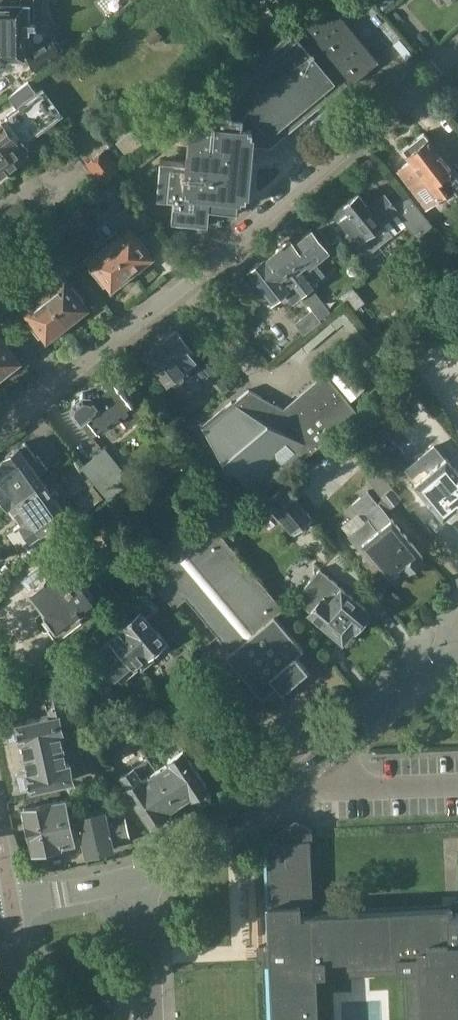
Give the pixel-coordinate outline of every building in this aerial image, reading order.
[(66,52),(55,39),(52,42),(51,41),(34,51),(30,44),(30,25),(37,25),(37,23),(35,23),(35,0),(0,0),(0,57),(10,57),(10,56),(12,56),(12,60),(23,60),(23,56),(23,55),(28,55),(36,68),(61,54),(62,55),(66,52)] [(224,217),(225,208),(237,209),(238,197),(246,198),(251,145),(271,147),(347,83),(349,85),(378,61),(328,0),(327,0),(285,35),(275,43),(241,71),(214,93),(218,98),(195,117),(194,124),(191,124),(188,160),(160,158),(157,196),(173,198),(171,219),(208,222),(208,216),(224,217)] [(36,91),(28,81),(9,96),(17,107),(7,114),(8,116),(2,121),(1,120),(0,121),(0,174),(27,153),(28,146),(23,140),(28,136),(30,138),(63,114),(42,87),(36,91)] [(423,132),(403,148),(411,159),(398,169),(427,205),(457,181),(457,178),(450,167),(444,159),(451,154),(439,139),(433,144),(423,132)] [(101,181),(116,169),(119,168),(106,150),(88,163),(101,181)] [(118,171),(154,219),(163,213),(126,165),(118,171)] [(369,207),(357,194),(343,206),(344,206),(332,215),(337,221),(340,218),(345,226),(342,228),(365,254),(391,234),(382,223),(397,211),(417,235),(431,224),(408,196),(394,207),(392,204),(392,203),(391,202),(390,202),(384,195),(369,207)] [(138,200),(129,207),(142,223),(151,217),(138,200)] [(109,220),(120,233),(108,243),(133,274),(135,272),(140,272),(144,268),(144,265),(146,263),(145,262),(153,256),(148,250),(150,248),(137,233),(136,231),(144,225),(142,223),(129,207),(128,205),(109,220)] [(56,225),(47,232),(54,241),(63,234),(56,225)] [(312,229),(294,244),(290,239),(271,254),(302,295),(315,285),(308,276),(320,267),(315,261),(328,251),(312,229)] [(54,241),(47,232),(38,239),(45,248),(54,241)] [(131,275),(133,274),(108,243),(96,253),(94,251),(84,259),(104,284),(105,283),(111,290),(119,283),(120,284),(122,282),(127,282),(130,279),(131,275)] [(444,262),(435,251),(429,256),(437,267),(444,262)] [(265,259),(264,257),(249,269),(253,274),(249,277),(249,282),(252,286),(260,296),(266,297),(269,295),(273,300),(285,291),(294,301),(302,295),(271,254),(265,259)] [(35,283),(68,325),(70,323),(75,323),(78,320),(79,316),(81,314),(80,313),(88,307),(83,300),(85,300),(72,284),(64,274),(53,283),(46,274),(35,283)] [(68,325),(35,283),(21,294),(24,297),(14,305),(39,336),(40,334),(46,341),(53,335),(54,336),(56,334),(62,333),(66,330),(67,326),(68,325)] [(355,312),(364,304),(366,302),(352,285),(341,295),(355,312)] [(14,305),(0,286),(0,306),(5,312),(14,305)] [(313,310),(322,321),(329,316),(312,293),(305,299),(313,310)] [(322,321),(313,310),(295,324),(304,335),(322,321)] [(159,340),(145,351),(168,380),(170,378),(174,383),(178,384),(183,380),(183,376),(179,371),(182,369),(179,366),(184,362),(188,367),(196,360),(190,352),(192,350),(176,330),(160,342),(159,340)] [(4,375),(5,376),(10,375),(21,366),(21,361),(0,334),(0,378),(4,375)] [(328,363),(321,369),(325,373),(349,401),(365,387),(333,350),(324,357),(328,363)] [(211,381),(212,382),(220,392),(235,380),(215,356),(201,367),(199,364),(195,367),(208,384),(211,381)] [(201,424),(201,425),(229,471),(234,469),(257,496),(284,474),(358,412),(349,401),(325,373),(283,408),(249,389),(234,402),(232,401),(203,426),(201,424)] [(72,409),(93,436),(99,431),(100,432),(121,416),(129,427),(143,416),(134,405),(135,404),(114,377),(92,393),(83,392),(72,401),(72,409)] [(10,504),(10,503),(43,479),(41,476),(49,471),(42,461),(34,467),(26,456),(32,452),(25,442),(19,446),(6,456),(6,458),(0,462),(0,493),(9,505),(10,504)] [(424,455),(433,467),(415,482),(442,516),(444,515),(448,519),(452,520),(457,515),(457,470),(447,456),(444,458),(435,446),(424,455)] [(83,467),(108,498),(130,481),(105,449),(83,467)] [(365,522),(348,535),(349,536),(371,563),(376,559),(393,579),(422,555),(391,518),(390,519),(385,513),(401,499),(370,462),(360,470),(386,500),(382,504),(380,502),(379,503),(368,491),(353,504),(360,513),(367,513),(371,517),(380,528),(378,529),(369,519),(365,522)] [(66,513),(43,479),(10,503),(10,504),(22,520),(20,522),(21,523),(14,528),(23,541),(31,536),(31,537),(66,513)] [(93,484),(75,499),(86,512),(104,497),(93,484)] [(293,532),(312,517),(285,484),(266,500),(293,532)] [(244,508),(230,491),(151,556),(166,574),(155,584),(174,607),(186,597),(231,650),(226,654),(262,697),(270,690),(280,702),(312,675),(307,670),(308,669),(296,655),(303,648),(290,632),(295,628),(280,611),(283,607),(218,530),(244,508)] [(45,575),(39,567),(23,578),(29,586),(28,587),(44,609),(43,610),(56,627),(96,598),(94,595),(103,588),(76,552),(45,575)] [(353,626),(354,625),(355,626),(360,625),(369,615),(368,610),(320,569),(295,598),(343,638),(348,642),(351,641),(358,633),(357,630),(353,626)] [(164,638),(165,638),(148,618),(159,609),(146,594),(119,617),(125,624),(113,634),(107,625),(106,626),(113,633),(111,635),(139,668),(141,670),(143,669),(142,669),(154,659),(152,657),(156,653),(158,656),(170,645),(164,638)] [(95,655),(117,680),(124,675),(127,679),(139,668),(111,635),(113,633),(106,626),(102,629),(108,636),(92,650),(88,644),(82,649),(91,659),(95,655)] [(43,681),(49,713),(66,709),(64,695),(73,693),(66,678),(60,678),(43,681)] [(21,740),(25,754),(77,743),(73,728),(64,730),(61,717),(67,715),(66,709),(49,713),(16,721),(16,722),(6,724),(9,741),(19,740),(21,740)] [(155,768),(178,802),(191,793),(192,794),(197,801),(200,802),(211,795),(211,791),(182,746),(177,749),(172,742),(165,747),(170,754),(165,757),(167,760),(155,768)] [(77,743),(25,754),(28,770),(26,770),(27,771),(17,773),(20,790),(30,788),(30,789),(73,780),(71,773),(80,772),(77,759),(80,758),(77,743)] [(178,802),(155,768),(146,756),(119,774),(127,786),(126,786),(150,822),(151,821),(157,830),(171,821),(165,812),(164,810),(178,802)] [(85,764),(93,783),(105,778),(97,759),(85,764)] [(78,816),(75,817),(80,837),(82,836),(86,853),(114,846),(114,845),(131,841),(130,834),(127,818),(137,816),(123,796),(110,798),(112,804),(77,812),(78,816)] [(80,837),(75,817),(74,817),(73,812),(68,813),(65,797),(24,806),(24,809),(22,811),(23,817),(26,819),(27,822),(29,833),(30,832),(33,849),(40,848),(41,854),(55,851),(53,845),(60,844),(60,842),(74,839),(74,838),(80,837)] [(451,910),(451,907),(446,907),(312,913),(309,843),(311,843),(311,830),(311,829),(296,821),(282,830),(282,841),(270,842),(267,842),(271,944),(269,944),(265,945),(265,947),(265,957),(265,959),(268,959),(270,959),(272,1019),(316,1019),(314,971),(327,970),(327,972),(327,974),(345,973),(355,973),(355,971),(354,954),(365,954),(366,971),(366,972),(375,972),(394,971),(394,970),(394,968),(399,967),(405,967),(408,1019),(457,1019),(457,910),(451,910)]
